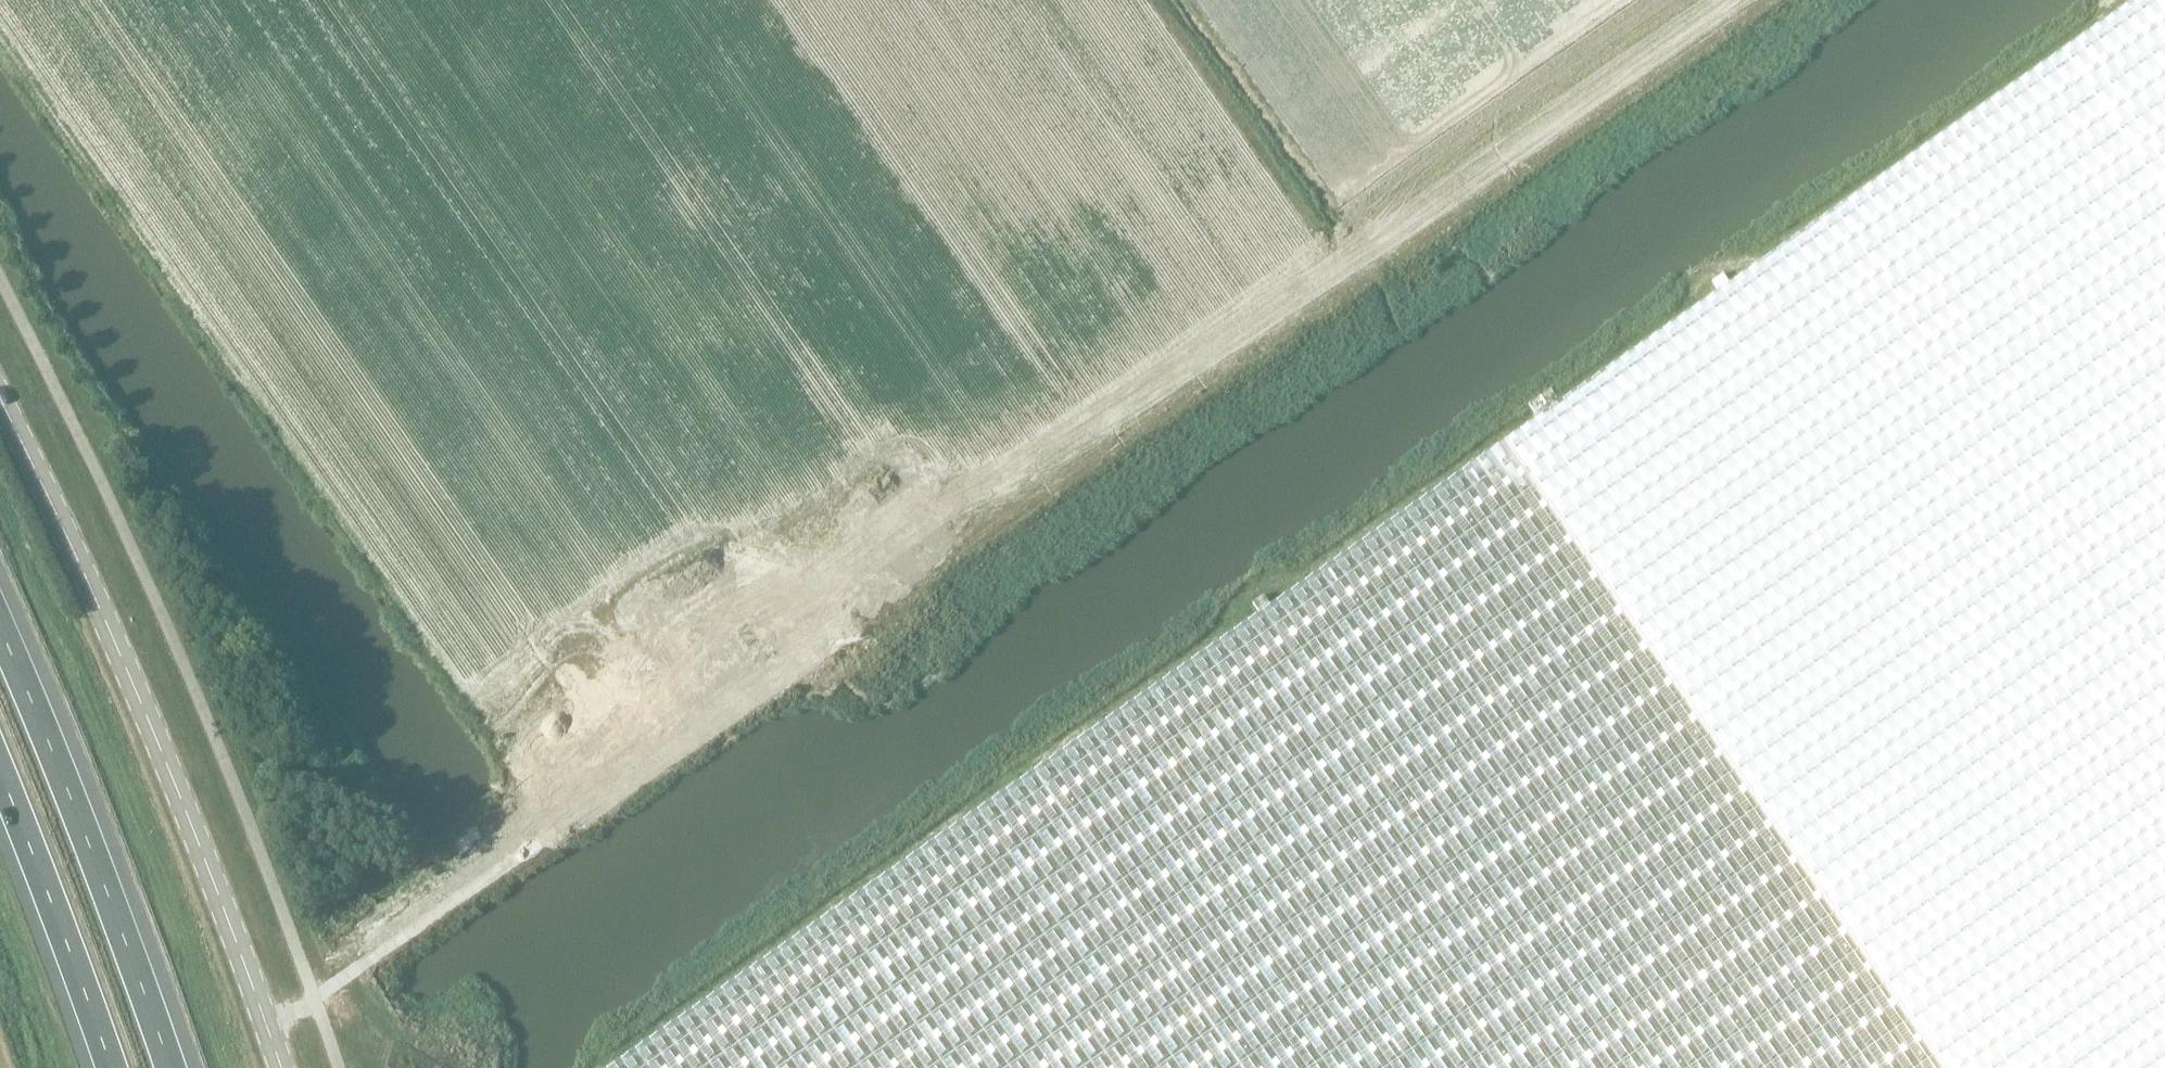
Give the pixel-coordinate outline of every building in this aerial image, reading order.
[(621,1067),(2164,1067),(2164,0),(2135,0),(621,1067)]
